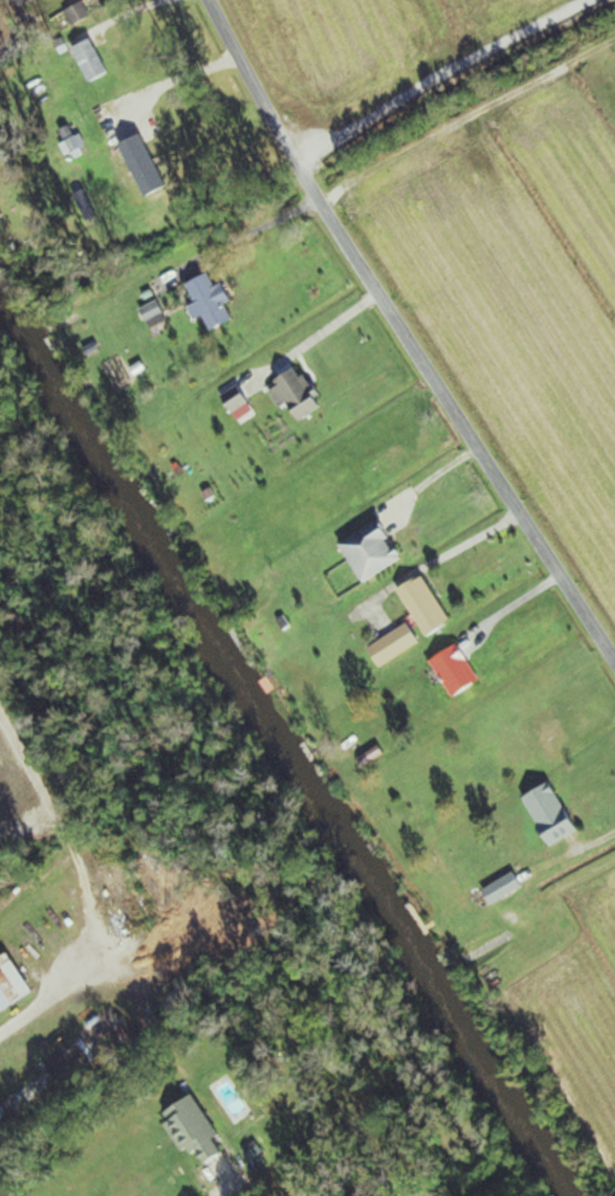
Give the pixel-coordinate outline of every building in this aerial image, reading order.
[(77,48),(94,83),(115,74),(98,38),(77,48)] [(118,148),(129,173),(139,169),(153,201),(177,191),(152,133),(118,148)] [(195,282),(215,331),(239,322),(231,302),(237,300),(229,282),(221,285),(216,273),(195,282)] [(172,319),(162,300),(146,308),(156,327),(172,319)] [(283,378),(304,420),(329,408),(318,386),(313,389),(302,368),(283,378)] [(410,558),(387,519),(345,543),(368,583),(410,558)] [(456,623),(430,575),(405,589),(430,637),(456,623)] [(384,668),(425,642),(412,623),(371,648),(384,668)] [(486,681),(462,644),(436,660),(459,698),(486,681)] [(528,798),(557,847),(585,830),(556,781),(528,798)] [(499,906),(528,888),(519,872),(489,891),(499,906)] [(39,993),(15,953),(0,962),(0,1016),(39,993)] [(197,1095),(166,1115),(193,1156),(205,1149),(215,1164),(235,1151),(197,1095)]
